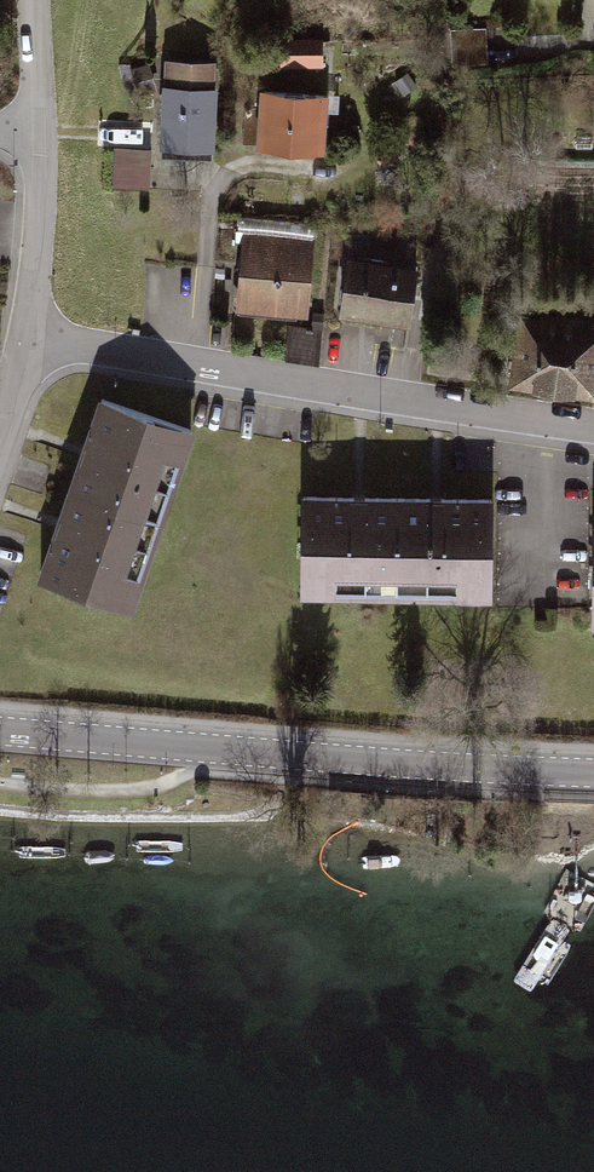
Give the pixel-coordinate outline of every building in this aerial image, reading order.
[(333,31),(274,31),(274,69),(333,69),(333,31)] [(330,88),(261,82),(257,142),(325,148),(330,88)] [(221,90),(154,86),(149,166),(216,171),(221,90)] [(323,228),(245,221),(238,305),(315,311),(323,228)] [(424,264),(339,256),(333,323),(418,331),(424,264)] [(509,312),(509,390),(593,391),(593,312),(509,312)] [(190,427),(100,396),(70,483),(161,513),(190,427)] [(161,513),(70,483),(41,569),(131,600),(161,513)] [(505,583),(503,494),(402,496),(404,585),(505,583)] [(404,585),(402,496),(300,498),(302,587),(404,585)]
